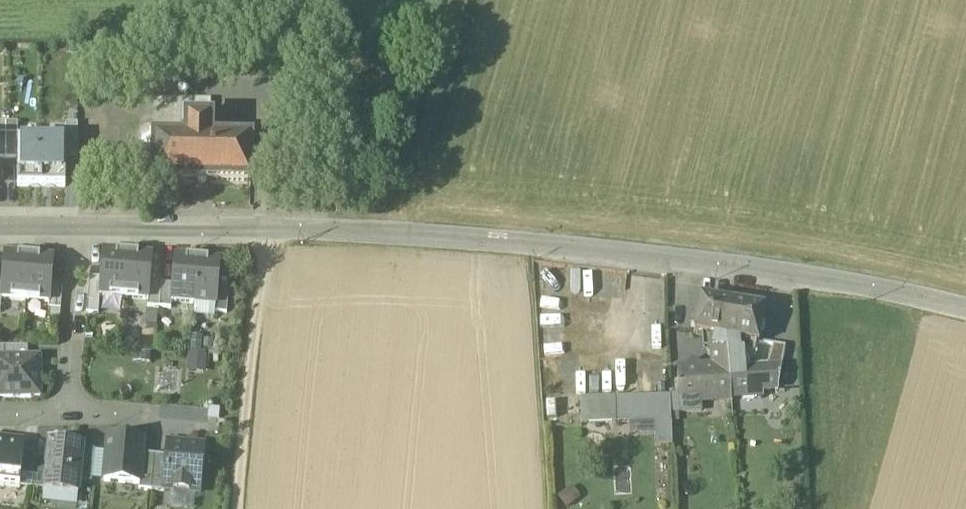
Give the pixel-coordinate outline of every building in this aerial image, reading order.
[(252,143),(211,142),(212,122),(186,122),(186,142),(154,142),(154,185),(191,185),(191,193),(214,193),(214,185),(251,186),(252,143)] [(18,124),(6,124),(6,160),(18,160),(18,140),(18,124)] [(66,124),(66,140),(66,160),(77,160),(78,124),(66,124)] [(41,188),(42,140),(18,140),(18,160),(18,188),(41,188)] [(66,140),(42,140),(41,188),(65,188),(66,160),(66,140)] [(127,255),(104,253),(101,278),(100,296),(124,298),(127,255)] [(29,257),(5,255),(3,282),(1,299),(25,301),(29,257)] [(151,257),(127,255),(124,298),(148,300),(149,283),(151,257)] [(53,259),(29,257),(25,301),(49,303),(51,285),(53,259)] [(197,260),(175,258),(173,285),(172,302),(194,304),(197,260)] [(219,262),(197,260),(194,304),(216,306),(217,289),(219,262)] [(101,278),(90,278),(87,313),(98,314),(100,296),(101,278)] [(161,284),(149,283),(148,300),(147,307),(159,308),(161,284)] [(173,285),(161,284),(159,308),(171,309),(172,302),(173,285)] [(63,286),(51,285),(49,303),(48,321),(60,322),(63,286)] [(229,289),(217,289),(216,306),(215,312),(227,313),(229,289)] [(732,303),(701,298),(698,314),(692,313),(691,322),(697,323),(695,333),(714,337),(727,339),(732,303)] [(765,309),(732,303),(727,339),(739,341),(759,344),(765,309)] [(727,339),(714,337),(712,348),(727,351),(726,342),(727,339)] [(193,339),(191,352),(203,354),(205,341),(193,339)] [(739,341),(727,339),(726,342),(727,351),(739,353),(739,341)] [(774,346),(768,372),(783,371),(787,348),(774,346)] [(28,347),(0,347),(0,359),(28,359),(28,347)] [(727,351),(712,348),(713,372),(715,394),(731,393),(727,351)] [(739,353),(727,351),(731,393),(747,392),(746,373),(744,354),(739,353)] [(189,370),(206,371),(207,355),(189,354),(189,370)] [(40,359),(28,359),(0,359),(0,399),(40,399),(40,359)] [(768,372),(746,373),(747,392),(779,390),(783,371),(768,372)] [(713,372),(678,374),(679,396),(679,397),(690,396),(691,406),(701,406),(700,395),(715,394),(713,372)] [(668,397),(615,399),(615,397),(598,398),(598,396),(581,397),(581,424),(669,422),(669,416),(668,397)] [(690,396),(679,397),(679,396),(668,397),(669,416),(702,413),(701,406),(691,406),(690,396)] [(0,438),(0,487),(20,489),(24,454),(26,441),(0,438)] [(144,441),(108,438),(107,454),(104,482),(139,486),(140,486),(143,455),(144,441)] [(83,447),(49,443),(47,461),(44,491),(78,495),(80,483),(83,451),(83,447)] [(204,447),(168,443),(167,458),(164,491),(199,494),(204,447)] [(95,452),(83,451),(80,483),(92,484),(92,481),(95,453),(95,452)] [(107,454),(95,453),(92,481),(104,482),(107,454)] [(36,455),(24,454),(20,489),(32,490),(35,460),(36,455)] [(155,456),(143,455),(140,486),(139,486),(139,491),(151,492),(155,456)] [(167,458),(155,456),(151,492),(164,493),(164,491),(167,458)] [(47,461),(35,460),(32,490),(44,491),(47,461)]
